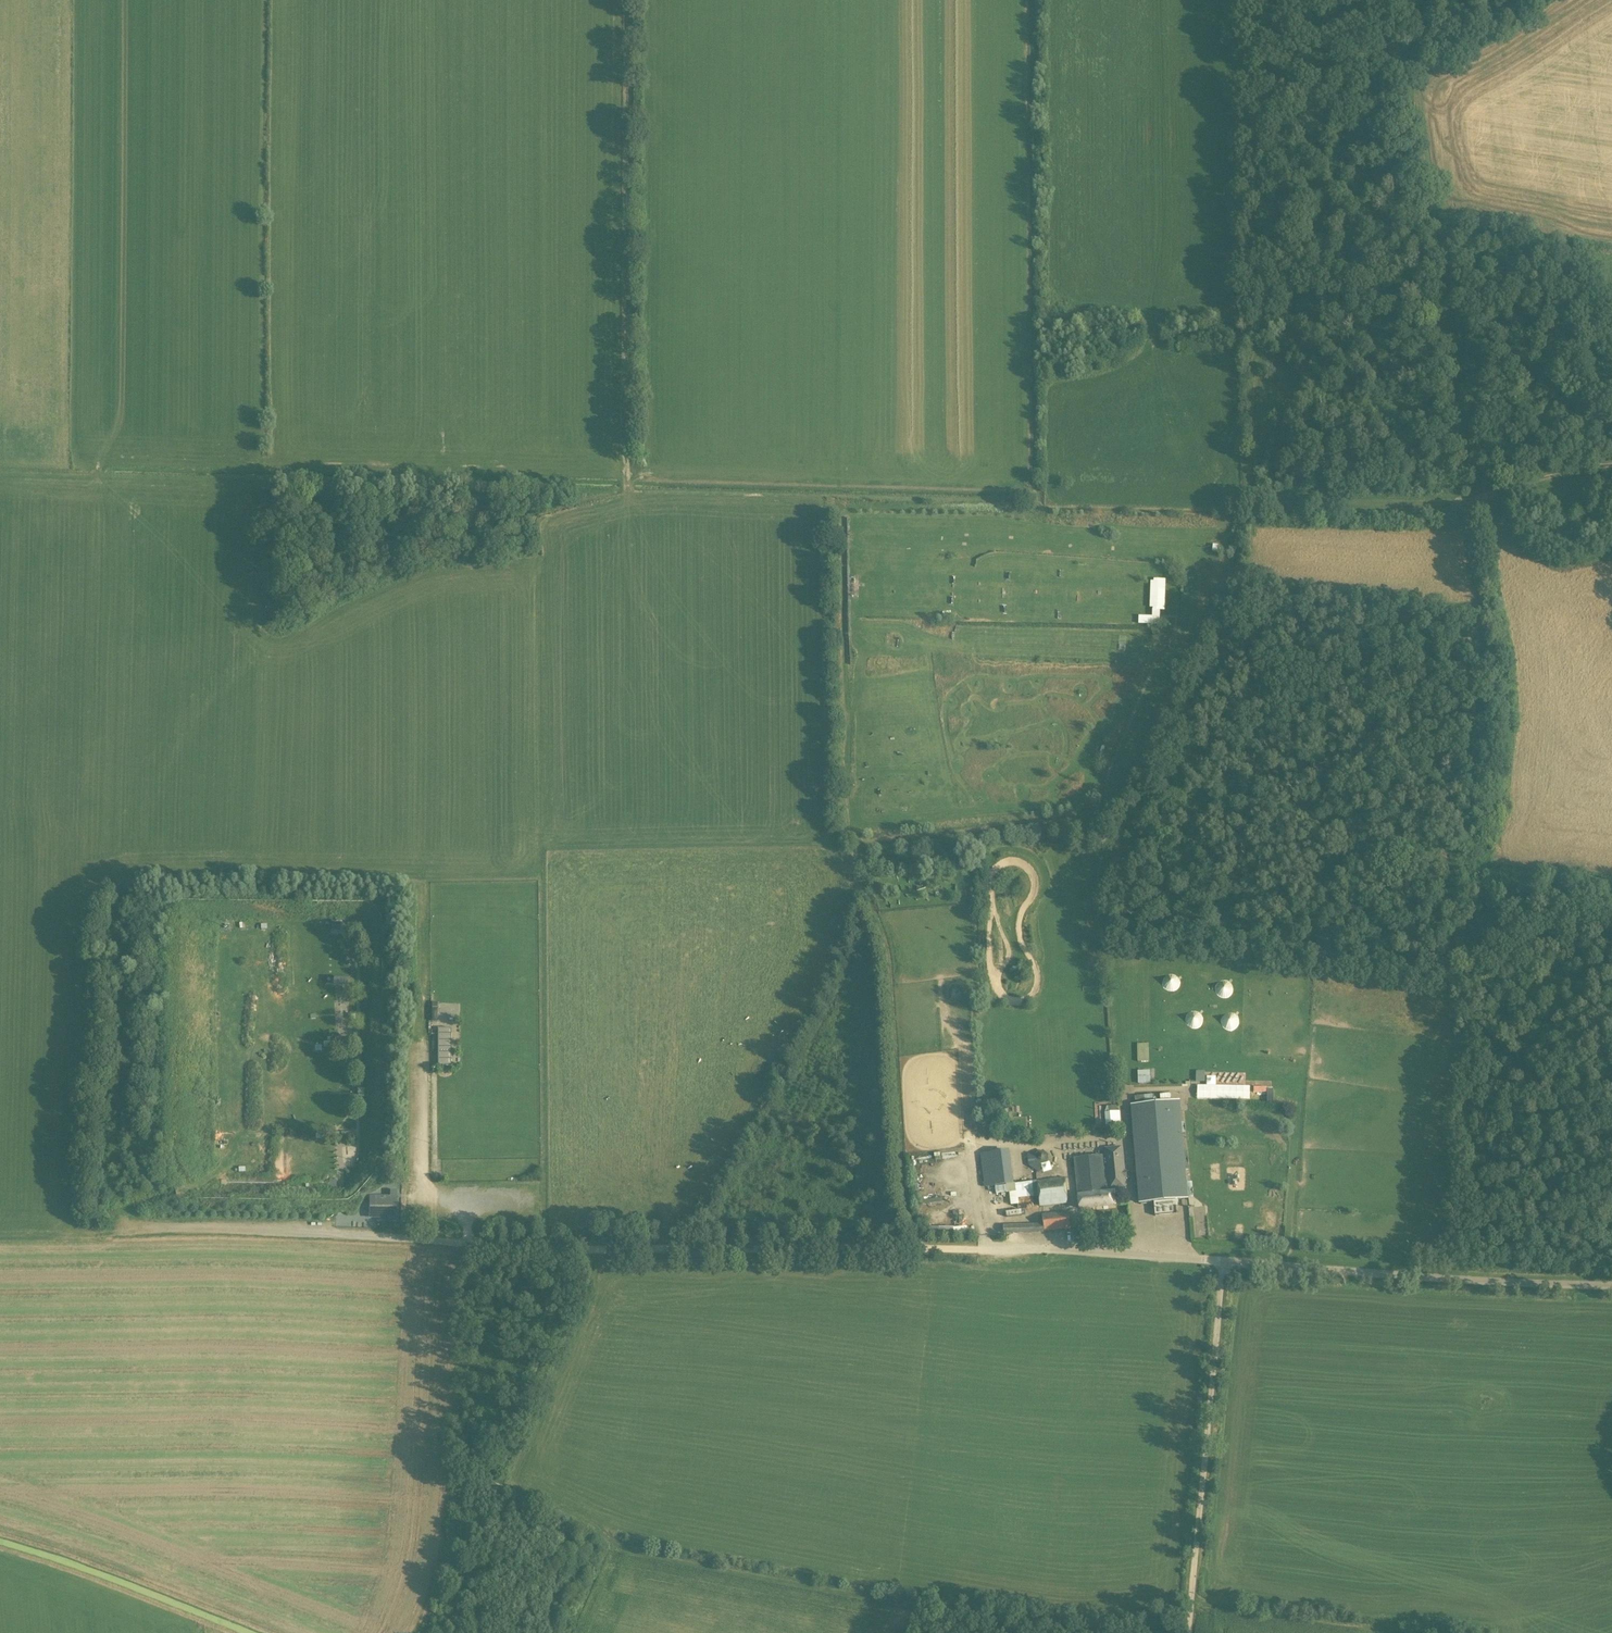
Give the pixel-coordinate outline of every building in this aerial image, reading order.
[(1160,607),(1160,580),(1152,580),(1151,607),(1160,607)] [(1169,975),(1161,982),(1170,992),(1178,985),(1169,975)] [(1214,990),(1224,998),(1233,987),(1223,979),(1214,990)] [(1184,1015),(1189,1028),(1202,1023),(1197,1010),(1184,1015)] [(1221,1026),(1234,1029),(1237,1015),(1224,1012),(1221,1026)] [(450,1028),(437,1028),(437,1065),(450,1065),(450,1028)] [(1150,1043),(1136,1043),(1137,1061),(1150,1061),(1150,1043)] [(1151,1069),(1138,1070),(1138,1083),(1152,1082),(1151,1069)] [(1197,1081),(1207,1081),(1207,1071),(1197,1070),(1197,1081)] [(1196,1098),(1251,1099),(1252,1085),(1217,1085),(1217,1076),(1208,1076),(1208,1085),(1196,1084),(1196,1098)] [(1135,1097),(1136,1104),(1160,1100),(1159,1094),(1135,1097)] [(1179,1101),(1131,1105),(1140,1203),(1188,1199),(1179,1101)] [(1105,1115),(1106,1128),(1122,1127),(1120,1111),(1117,1112),(1117,1106),(1107,1107),(1106,1113),(1105,1113),(1105,1115)] [(1074,1158),(1078,1196),(1079,1209),(1115,1205),(1114,1193),(1107,1193),(1107,1189),(1126,1189),(1125,1178),(1127,1178),(1126,1170),(1124,1171),(1122,1146),(1104,1148),(1105,1155),(1074,1158)] [(1007,1151),(980,1154),(984,1188),(1011,1184),(1007,1151)] [(1041,1167),(1040,1162),(1045,1161),(1044,1152),(1027,1155),(1030,1170),(1041,1167)] [(1065,1177),(1037,1181),(1040,1206),(1067,1203),(1065,1177)] [(375,1197),(374,1218),(396,1219),(396,1197),(375,1197)] [(1069,1212),(1042,1214),(1043,1224),(1044,1231),(1071,1229),(1069,1212)] [(956,1235),(969,1234),(968,1226),(956,1227),(956,1235)]
